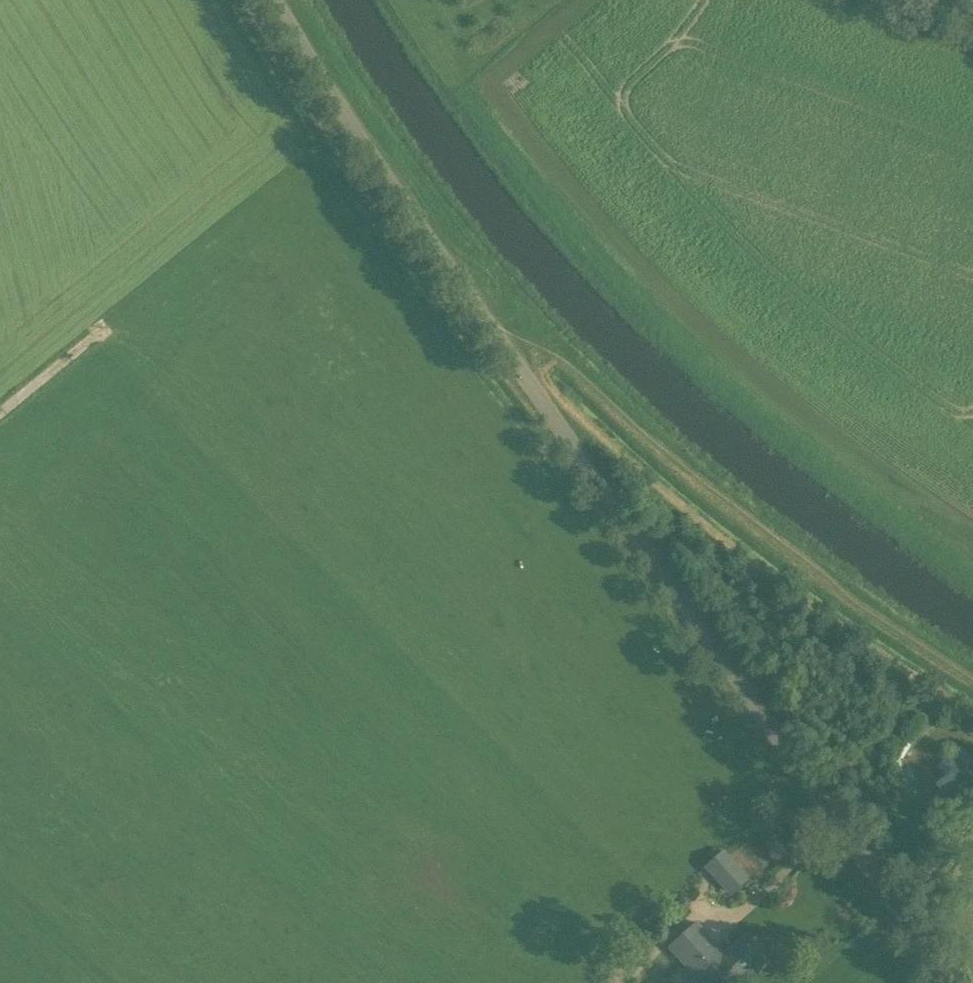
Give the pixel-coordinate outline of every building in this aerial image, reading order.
[(723,850),(704,868),(730,897),(750,879),(723,850)] [(769,958),(747,935),(724,956),(707,938),(708,937),(697,924),(669,950),(697,980),(694,982),(740,982),(756,969),(769,958)]
